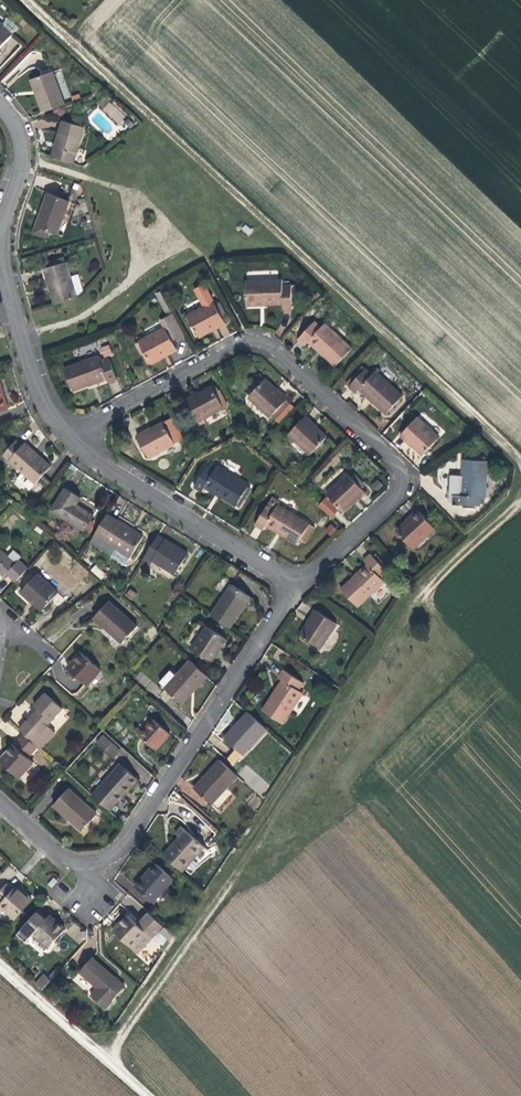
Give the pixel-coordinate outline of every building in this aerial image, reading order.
[(8,20),(3,25),(13,34),(17,29),(17,25),(11,20),(8,20)] [(0,22),(0,47),(13,34),(3,25),(0,22)] [(42,112),(65,104),(52,72),(30,80),(42,112)] [(134,124),(129,118),(125,122),(131,128),(134,124)] [(63,120),(52,157),(74,163),(85,127),(63,120)] [(47,193),(36,226),(47,230),(57,234),(69,202),(47,193)] [(45,236),(47,230),(36,226),(33,232),(45,236)] [(44,268),(54,305),(77,298),(67,262),(44,268)] [(266,303),(266,305),(283,304),(283,309),(293,308),(293,305),(292,284),(283,285),(283,279),(245,280),(245,304),(266,303)] [(221,317),(225,315),(219,303),(217,303),(215,305),(213,302),(204,284),(194,290),(203,307),(187,316),(199,337),(225,324),(221,317)] [(172,341),(185,335),(174,315),(161,321),(165,328),(139,342),(151,363),(176,350),(172,341)] [(336,367),(353,348),(325,323),(322,327),(315,321),(298,339),(305,345),(308,342),(336,367)] [(102,358),(112,355),(109,344),(99,347),(102,358)] [(99,355),(64,368),(72,391),(107,378),(109,383),(117,380),(109,357),(101,360),(99,355)] [(373,375),(365,368),(348,386),(356,393),(359,390),(387,414),(403,396),(376,371),(373,375)] [(275,389),(265,379),(248,397),(270,417),(287,400),(280,393),(279,393),(275,389)] [(0,381),(0,412),(8,410),(0,381)] [(224,408),(212,386),(201,392),(200,392),(186,400),(198,422),(224,408)] [(287,401),(273,416),(280,423),(294,407),(287,401)] [(317,427),(306,416),(289,434),(311,454),(326,437),(316,428),(317,427)] [(184,438),(173,417),(152,429),(147,433),(146,432),(138,436),(149,457),(184,438)] [(418,417),(402,435),(414,446),(413,447),(422,455),(439,436),(418,417)] [(36,484),(51,467),(25,444),(23,446),(16,440),(3,455),(36,484)] [(479,496),(486,497),(487,460),(463,459),(463,475),(453,475),(452,489),(449,489),(448,495),(457,495),(456,505),(479,506),(479,496)] [(236,505),(248,486),(217,466),(215,470),(207,465),(194,486),(202,491),(204,486),(236,505)] [(349,473),(327,493),(329,496),(339,507),(343,511),(353,502),(353,501),(357,497),(358,498),(365,491),(362,488),(352,476),(349,473)] [(352,476),(362,488),(365,486),(355,474),(352,476)] [(83,529),(92,515),(75,504),(79,497),(65,489),(51,510),(83,529)] [(330,517),(339,507),(329,496),(319,506),(330,517)] [(272,498),(267,505),(275,510),(278,505),(279,503),(272,498)] [(300,539),(309,524),(278,505),(275,510),(267,505),(255,525),(263,529),(266,525),(297,544),(300,539)] [(435,529),(418,510),(396,530),(413,548),(435,529)] [(143,535),(108,513),(95,534),(90,541),(100,547),(104,540),(115,547),(111,554),(125,563),(129,556),(130,556),(143,535)] [(315,528),(309,524),(300,539),(306,543),(315,528)] [(336,530),(330,525),(325,529),(331,535),(336,530)] [(187,552),(158,534),(144,556),(174,575),(187,552)] [(115,547),(104,540),(100,547),(111,554),(115,547)] [(21,568),(0,549),(0,572),(4,575),(7,572),(13,578),(21,568)] [(387,571),(370,554),(363,560),(367,564),(340,589),(357,606),(384,582),(380,578),(387,571)] [(94,565),(90,571),(102,579),(106,574),(94,565)] [(58,592),(38,574),(22,592),(42,609),(58,592)] [(211,615),(229,627),(249,596),(231,584),(211,615)] [(129,588),(125,596),(133,601),(137,593),(129,588)] [(136,626),(108,600),(93,617),(121,643),(136,626)] [(335,622),(316,610),(300,635),(319,648),(335,622)] [(226,639),(206,626),(192,647),(212,661),(226,639)] [(99,669),(81,653),(67,668),(86,685),(99,669)] [(181,702),(206,674),(190,660),(176,675),(170,669),(160,681),(165,686),(164,687),(181,702)] [(303,682),(283,669),(277,676),(282,680),(262,708),(283,722),(302,693),(298,691),(303,682)] [(29,737),(40,747),(54,731),(46,725),(62,708),(45,692),(33,706),(37,710),(20,729),(29,737)] [(243,754),(266,728),(248,712),(224,738),(236,748),(243,754)] [(155,749),(169,733),(153,719),(139,734),(155,749)] [(117,747),(103,734),(97,740),(111,753),(117,747)] [(29,737),(25,742),(38,755),(43,749),(40,747),(29,737)] [(25,742),(18,749),(13,745),(0,759),(0,761),(18,777),(38,755),(25,742)] [(229,768),(243,754),(236,748),(222,762),(229,768)] [(222,762),(219,759),(194,788),(212,803),(237,775),(229,768),(222,762)] [(109,810),(137,778),(120,763),(93,795),(109,810)] [(238,776),(252,785),(262,792),(268,783),(244,767),(238,776)] [(96,814),(67,789),(53,806),(81,831),(96,814)] [(164,855),(181,871),(203,847),(181,827),(175,833),(179,837),(164,855)] [(156,864),(136,886),(153,901),(172,879),(156,864)] [(0,903),(0,907),(15,920),(32,900),(16,885),(13,889),(7,883),(0,891),(0,899),(2,901),(0,903)] [(58,888),(52,895),(60,902),(66,895),(58,888)] [(49,947),(64,928),(49,915),(45,919),(36,912),(17,934),(26,941),(33,933),(49,947)] [(146,932),(156,921),(148,913),(137,924),(127,915),(112,930),(136,953),(152,938),(146,932)] [(159,930),(164,935),(167,931),(156,921),(146,932),(152,938),(159,930)] [(171,942),(174,937),(167,931),(164,935),(171,942)] [(106,1008),(124,986),(92,957),(79,971),(97,988),(91,994),(106,1008)] [(52,979),(59,971),(56,968),(49,977),(52,979)] [(43,989),(52,979),(49,977),(45,973),(36,982),(43,989)]
